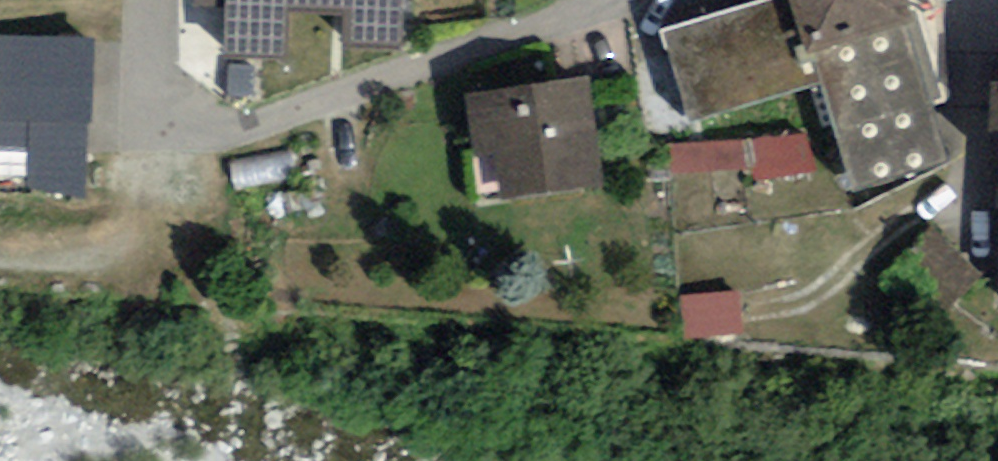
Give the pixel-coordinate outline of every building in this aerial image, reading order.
[(213,52),(291,51),(294,5),(338,6),(337,52),(411,53),(410,0),(214,0),(213,52)] [(798,0),(778,0),(664,34),(689,117),(820,79),(810,43),(798,0)] [(899,19),(894,0),(798,0),(810,43),(899,19)] [(899,19),(810,43),(820,79),(851,189),(940,165),(899,19)] [(94,189),(98,35),(2,32),(0,109),(0,187),(94,189)] [(472,96),(483,197),(584,186),(573,85),(472,96)]
